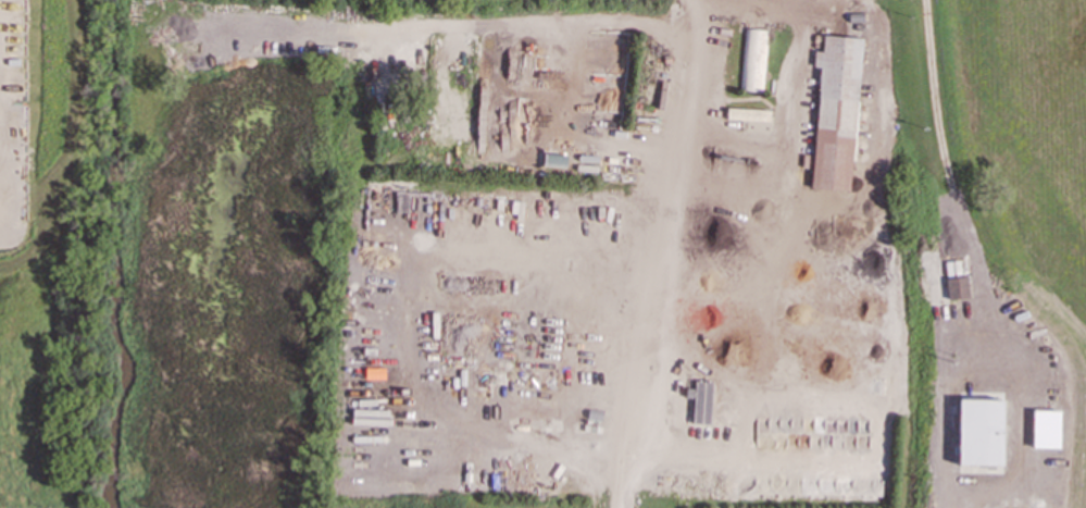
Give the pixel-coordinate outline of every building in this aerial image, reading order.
[(766,30),(744,29),(742,91),(764,92),(766,30)] [(812,187),(852,190),(862,38),(823,35),(822,51),(814,51),(813,66),(820,67),(812,187)] [(727,120),(770,121),(770,110),(727,109),(727,120)] [(966,275),(946,278),(949,299),(970,297),(966,275)] [(686,398),(692,398),(692,423),(710,424),(711,381),(695,381),(694,388),(686,388),(686,398)] [(958,464),(1002,466),(1003,399),(959,399),(958,464)]
